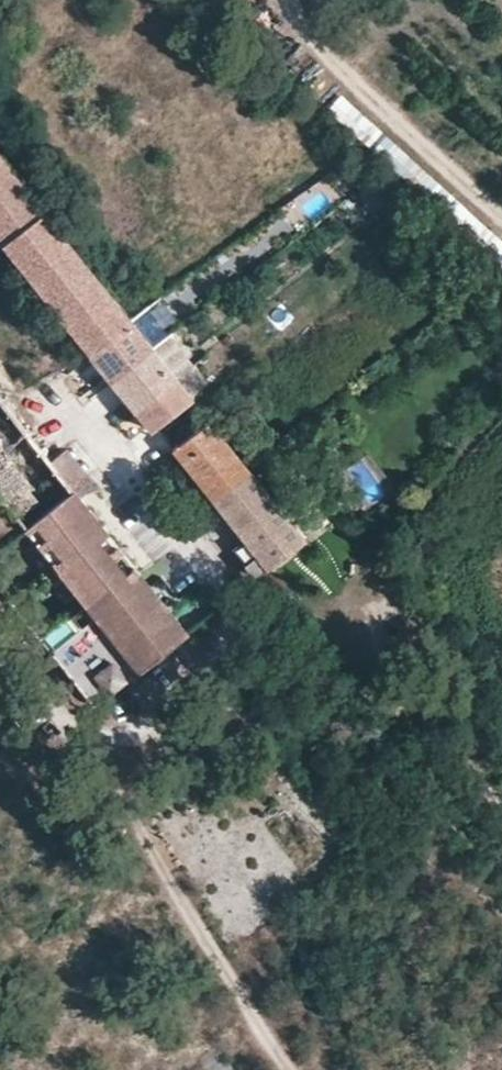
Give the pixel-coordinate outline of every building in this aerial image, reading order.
[(29,140),(22,144),(28,152),(35,147),(29,140)] [(4,246),(47,212),(37,200),(28,186),(0,153),(0,241),(4,246)] [(28,186),(37,200),(47,192),(38,179),(28,186)] [(47,212),(4,246),(90,353),(133,320),(47,212)] [(373,260),(365,268),(371,274),(379,266),(373,260)] [(133,320),(90,353),(101,367),(112,380),(155,347),(154,346),(133,320)] [(179,377),(155,347),(112,380),(135,408),(179,377)] [(179,377),(135,408),(151,430),(195,396),(179,377)] [(15,413),(15,412),(0,394),(0,425),(15,413)] [(0,425),(0,498),(22,526),(74,487),(54,461),(15,413),(0,425)] [(212,420),(173,451),(211,499),(250,468),(212,420)] [(67,451),(54,461),(74,487),(87,477),(88,477),(67,451)] [(306,538),(283,508),(250,468),(211,499),(228,520),(250,546),(256,554),(268,567),(306,538)] [(87,477),(74,487),(96,514),(109,504),(88,477),(87,477)] [(96,514),(74,487),(22,526),(62,578),(114,536),(96,514)] [(134,561),(114,536),(62,578),(82,601),(134,561)] [(255,577),(268,567),(256,554),(244,564),(255,577)] [(134,561),(82,601),(96,619),(138,671),(188,632),(134,561)] [(93,623),(81,632),(69,616),(39,640),(91,707),(133,674),(93,623)]
